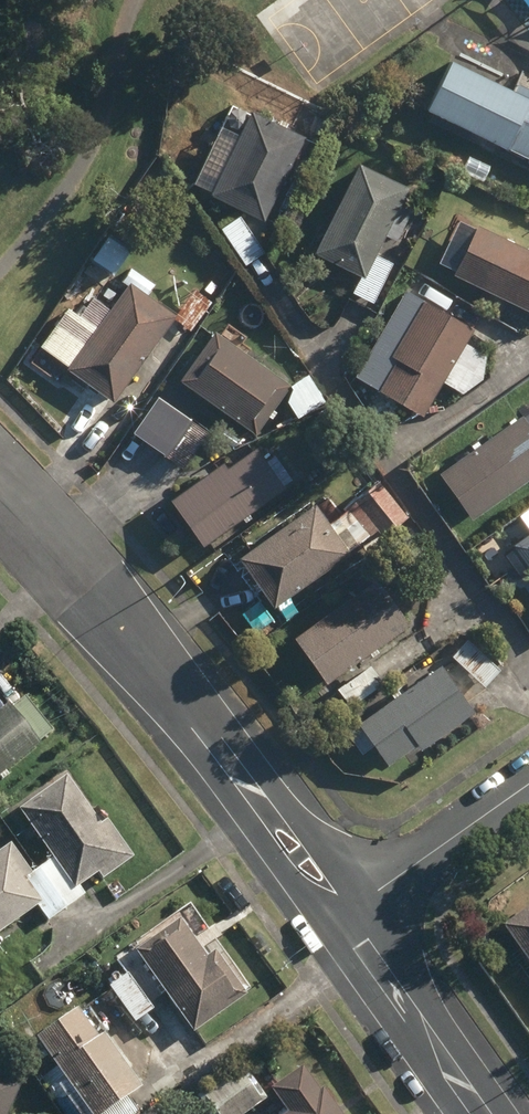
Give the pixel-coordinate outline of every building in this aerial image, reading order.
[(528,161),(528,91),(516,84),(512,92),(448,62),(424,110),(528,161)] [(213,199),(265,224),(306,140),(253,115),(238,147),(219,138),(195,187),(214,196),(213,199)] [(355,295),(374,305),(394,266),(376,258),(388,235),(398,240),(412,215),(401,209),(410,193),(361,168),(316,257),(363,280),(355,295)] [(222,232),(247,268),(265,254),(241,219),(222,232)] [(480,230),(457,279),(528,313),(528,253),(480,230)] [(381,394),(424,419),(475,333),(447,317),(457,300),(418,277),(407,295),(425,306),(394,360),(399,364),(381,394)] [(175,318),(130,286),(111,312),(95,300),(54,358),(70,370),(68,372),(114,405),(174,321),(192,334),(213,305),(194,291),(175,318)] [(182,385),(256,438),(291,389),(217,336),(182,385)] [(181,470),(207,435),(190,423),(172,410),(146,445),(164,459),(181,470)] [(472,523),(528,484),(528,427),(524,421),(441,477),(472,523)] [(266,438),(273,452),(288,444),(280,429),(266,438)] [(173,504),(205,550),(286,493),(283,488),(292,482),(275,459),(266,465),(253,446),(173,504)] [(304,458),(314,472),(324,465),(314,452),(304,458)] [(407,515),(378,481),(346,508),(368,534),(376,527),(383,535),(407,515)] [(241,562),(275,611),(306,589),(311,597),(325,587),(320,580),(351,558),(317,509),(241,562)] [(528,570),(528,538),(514,549),(528,570)] [(296,643),(328,688),(410,630),(378,585),(296,643)] [(373,669),(386,686),(422,661),(410,643),(373,669)] [(454,659),(487,691),(502,675),(469,643),(454,659)] [(361,728),(391,769),(419,748),(423,754),(475,716),(441,669),(361,728)] [(40,745),(39,744),(54,732),(26,698),(12,710),(8,705),(0,712),(0,778),(40,745)] [(55,860),(42,869),(69,908),(87,896),(81,887),(99,874),(104,881),(134,859),(107,822),(102,826),(67,778),(20,812),(55,860)] [(42,869),(33,875),(11,845),(0,853),(0,934),(38,907),(49,923),(69,908),(42,869)] [(505,929),(528,962),(528,911),(505,929)] [(135,952),(195,1033),(247,996),(216,952),(207,959),(179,921),(135,952)] [(109,989),(136,1025),(154,1010),(129,976),(109,989)] [(141,1113),(130,1099),(144,1089),(106,1036),(109,1033),(90,1007),(80,1013),(77,1010),(38,1038),(68,1081),(59,1087),(78,1113),(141,1113)] [(267,1101),(251,1077),(265,1067),(258,1057),(199,1098),(211,1113),(247,1113),(267,1101)] [(325,1089),(320,1092),(304,1069),(272,1091),(289,1113),(342,1113),(325,1089)]
